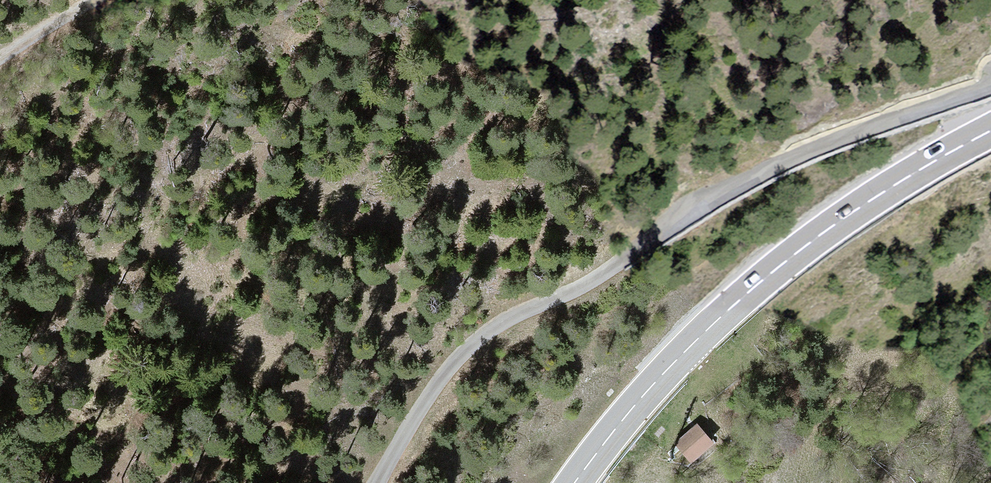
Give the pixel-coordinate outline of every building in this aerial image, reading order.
[(713,440),(695,420),(672,441),(690,461),(713,440)]
